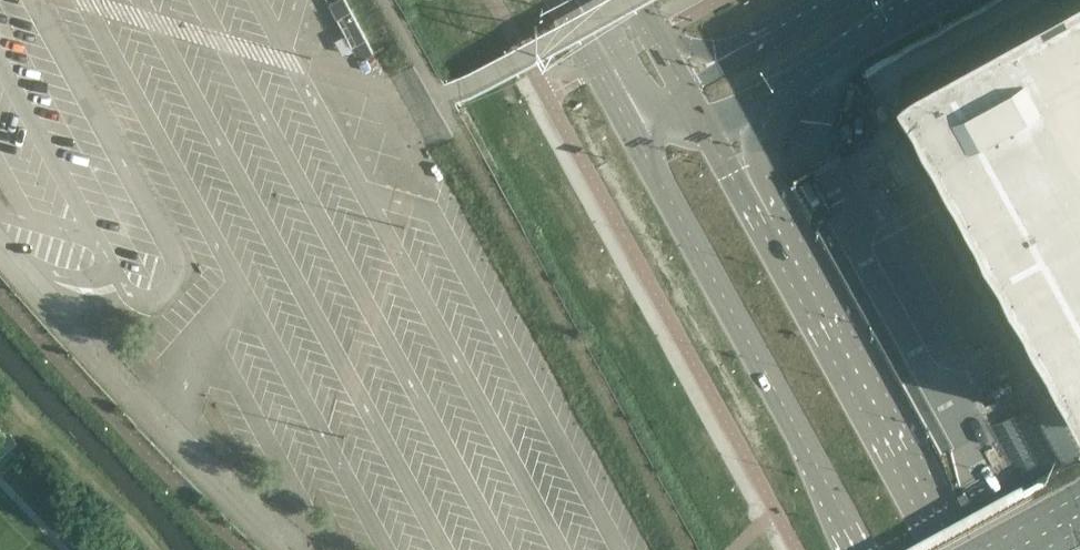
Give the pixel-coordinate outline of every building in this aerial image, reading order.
[(880,92),(1073,443),(1079,439),(1079,0),(1044,0),(901,78),(901,79),(902,80),(880,92)]
